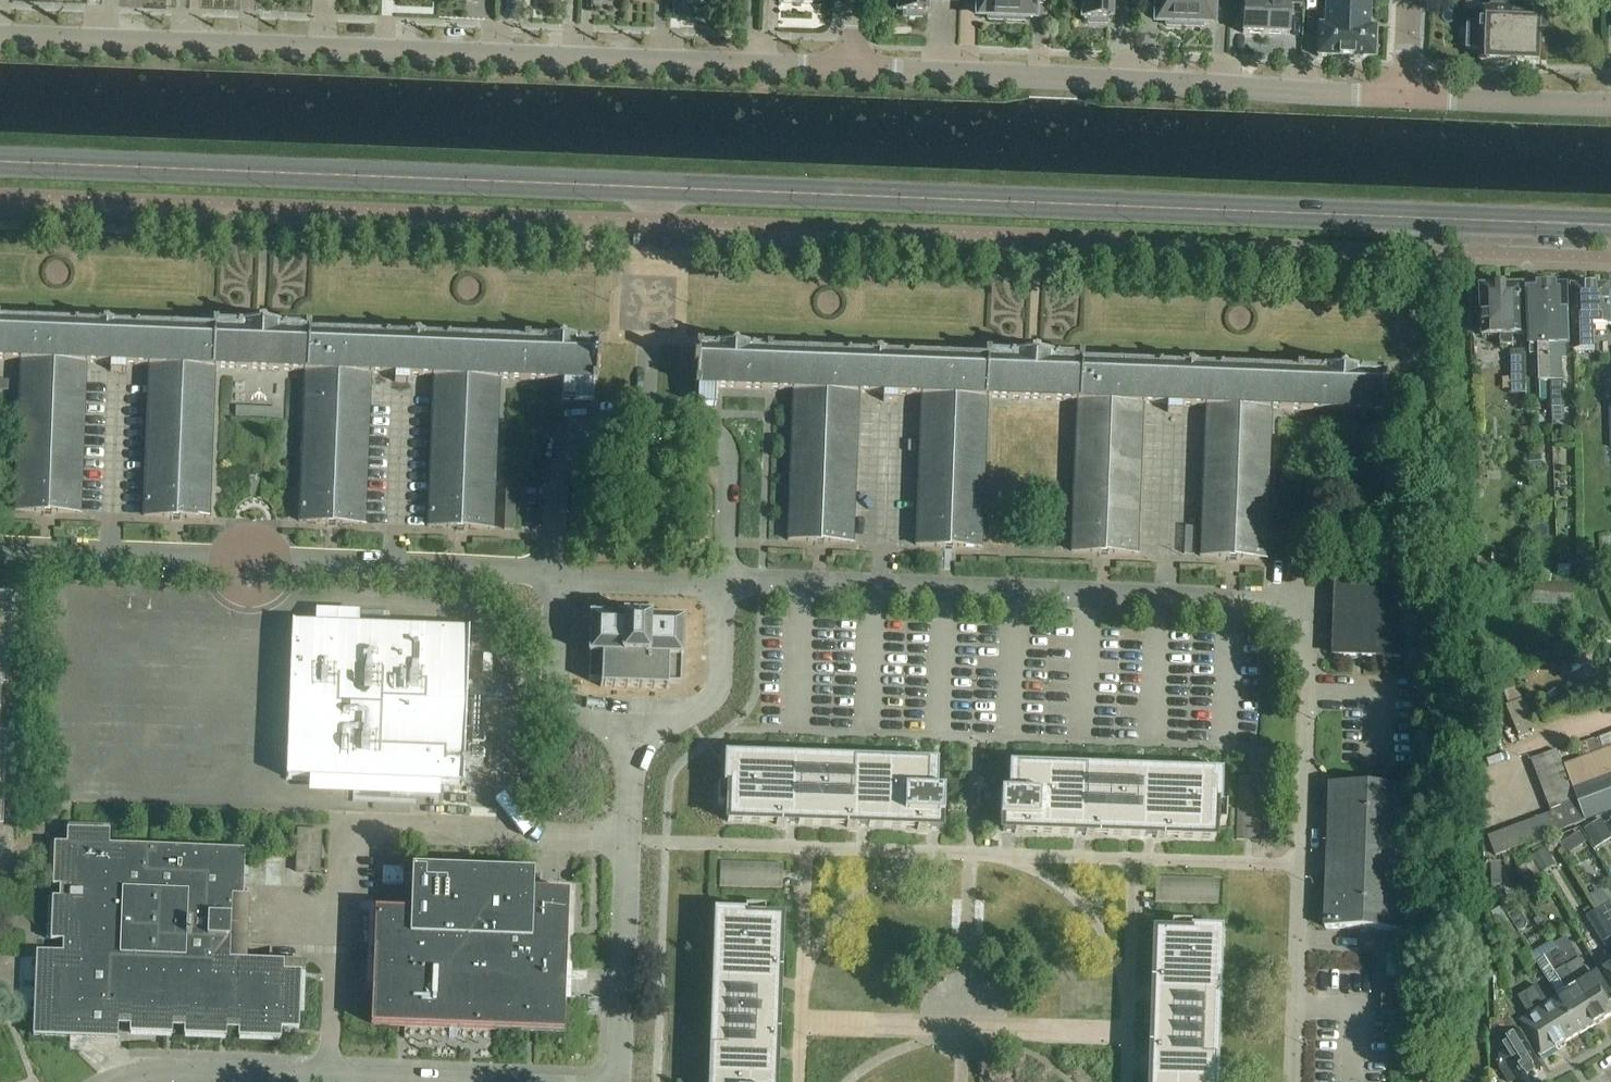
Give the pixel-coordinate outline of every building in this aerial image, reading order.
[(899,14),(904,14),(904,18),(922,19),(922,14),(926,15),(927,0),(899,0),(899,14)] [(1006,22),(1007,0),(980,0),(979,16),(988,17),(988,21),(1006,22)] [(1006,22),(1024,22),(1024,18),(1033,18),(1034,0),(1007,0),(1006,22)] [(1089,20),(1088,24),(1106,25),(1106,21),(1111,21),(1111,0),(1083,0),(1083,20),(1089,20)] [(1184,28),(1185,0),(1158,0),(1158,23),(1167,23),(1167,27),(1184,28)] [(1184,28),(1202,28),(1203,24),(1211,24),(1212,0),(1185,0),(1184,28)] [(1266,35),(1267,0),(1244,0),(1243,34),(1266,35)] [(1290,3),(1302,3),(1302,0),(1267,0),(1266,35),(1289,36),(1290,3)] [(1326,3),(1325,3),(1325,4),(1326,4),(1325,27),(1319,27),(1318,58),(1374,60),(1375,29),(1369,29),(1370,5),(1370,6),(1370,4),(1370,0),(1326,0),(1326,3)] [(1527,13),(1528,0),(1488,0),(1487,11),(1484,11),(1483,26),(1469,26),(1468,51),(1482,51),(1482,64),(1548,66),(1549,14),(1527,13)] [(1501,337),(1501,347),(1514,347),(1514,337),(1526,336),(1524,286),(1508,287),(1508,286),(1498,286),(1498,287),(1481,287),(1483,338),(1501,337)] [(1547,287),(1551,382),(1553,421),(1562,420),(1561,408),(1563,407),(1562,360),(1566,360),(1565,346),(1570,346),(1568,286),(1547,287)] [(1550,382),(1551,382),(1547,287),(1529,287),(1531,356),(1540,356),(1541,400),(1551,400),(1550,382)] [(1594,327),(1610,326),(1610,311),(1610,287),(1572,288),(1575,352),(1595,352),(1594,327)] [(60,325),(60,324),(51,324),(51,325),(0,323),(0,361),(21,362),(15,512),(81,514),(86,365),(111,366),(110,373),(125,373),(125,366),(149,367),(143,517),(209,520),(215,370),(305,373),(299,523),(365,526),(371,377),(395,377),(395,384),(409,384),(409,378),(433,379),(428,528),(493,531),(499,381),(563,383),(562,402),(593,403),(594,386),(597,386),(598,369),(600,369),(600,360),(598,360),(599,344),(524,341),(524,343),(471,341),(472,340),(463,339),(463,341),(371,337),(371,336),(362,335),(362,337),(310,335),(310,330),(268,328),(268,326),(255,326),(255,328),(213,326),(212,331),(161,329),(161,327),(151,327),(151,329),(60,325)] [(933,359),(933,357),(923,357),(923,358),(832,355),(833,353),(823,353),(823,355),(771,353),(771,350),(738,349),(738,348),(730,348),(730,349),(697,348),(696,364),(695,364),(694,372),(696,372),(695,390),(698,390),(698,407),(716,408),(716,390),(792,392),(787,542),(853,544),(858,395),(883,396),(883,402),(897,403),(898,396),(922,397),(916,547),(981,549),(987,400),(1077,403),(1071,553),(1137,555),(1143,406),(1167,407),(1167,413),(1181,414),(1181,407),(1206,408),(1200,558),(1266,560),(1271,411),(1384,416),(1385,374),(1296,370),(1296,372),(1243,370),(1243,369),(1235,369),(1234,370),(1145,367),(1145,365),(1134,365),(1133,366),(1082,364),(1082,359),(1039,357),(1039,355),(1028,355),(1028,357),(985,355),(985,361),(933,359)] [(1511,352),(1513,379),(1513,394),(1527,393),(1526,351),(1511,352)] [(1530,458),(1532,473),(1543,471),(1541,456),(1530,458)] [(1558,578),(1572,578),(1572,567),(1559,567),(1558,578)] [(1336,656),(1401,658),(1403,571),(1338,569),(1336,656)] [(1533,604),(1574,607),(1575,587),(1535,584),(1533,604)] [(0,694),(8,695),(11,601),(0,600),(0,713),(0,694)] [(601,684),(600,688),(668,691),(669,686),(681,686),(683,621),(590,618),(588,683),(601,684)] [(466,723),(469,646),(470,641),(470,629),(390,626),(292,622),(288,705),(286,782),(345,784),(411,786),(414,786),(418,786),(449,787),(454,788),(464,788),(464,774),(466,723)] [(1603,651),(1576,662),(1585,682),(1610,671),(1610,669),(1603,651)] [(1500,681),(1499,679),(1483,684),(1487,698),(1519,687),(1516,676),(1500,681)] [(1537,733),(1523,701),(1506,708),(1520,740),(1537,733)] [(1610,749),(1610,735),(1600,739),(1605,752),(1610,749)] [(1605,752),(1600,739),(1578,747),(1582,760),(1605,752)] [(1552,814),(1559,832),(1586,822),(1586,821),(1610,812),(1610,749),(1605,752),(1582,760),(1565,766),(1574,788),(1578,800),(1576,801),(1551,811),(1552,814)] [(1532,761),(1537,773),(1562,764),(1557,751),(1532,761)] [(729,788),(728,823),(765,825),(765,819),(776,819),(776,826),(787,827),(787,825),(835,827),(835,822),(847,822),(847,829),(857,829),(857,828),(905,830),(906,824),(917,825),(917,831),(928,832),(928,830),(940,831),(941,818),(943,819),(944,793),(937,792),(938,763),(725,756),(724,788),(729,788)] [(1537,773),(1541,786),(1567,776),(1562,764),(1537,773)] [(1166,840),(1166,833),(1178,834),(1178,839),(1215,841),(1216,805),(1221,805),(1222,773),(1009,766),(1008,795),(1001,795),(1000,821),(1002,821),(1002,833),(1015,834),(1014,835),(1025,835),(1025,828),(1037,829),(1037,834),(1085,836),(1085,837),(1095,838),(1096,831),(1107,831),(1107,837),(1155,838),(1155,840),(1166,840)] [(1541,786),(1546,798),(1571,789),(1567,776),(1541,786)] [(1326,929),(1404,932),(1409,788),(1331,786),(1326,929)] [(1546,798),(1551,811),(1576,801),(1571,789),(1546,798)] [(1552,814),(1539,818),(1546,837),(1559,832),(1552,814)] [(1539,818),(1527,823),(1534,842),(1546,837),(1539,818)] [(1596,851),(1610,841),(1610,835),(1602,820),(1584,831),(1596,851)] [(1527,823),(1514,828),(1521,847),(1534,842),(1527,823)] [(1514,828),(1502,833),(1509,851),(1521,847),(1514,828)] [(34,1037),(118,1041),(118,1028),(130,1029),(129,1035),(171,1036),(172,1024),(184,1025),(184,1037),(226,1039),(227,1026),(239,1026),(238,1039),(281,1041),(281,1031),(299,1031),(301,974),(283,974),(284,963),(230,961),(232,898),(243,898),(245,853),(109,847),(110,833),(67,832),(67,846),(54,846),(53,888),(64,888),(64,900),(52,900),(51,942),(63,943),(62,955),(37,953),(34,1037)] [(1509,851),(1502,833),(1489,837),(1496,856),(1509,851)] [(1567,841),(1560,846),(1567,857),(1574,852),(1567,841)] [(1532,856),(1541,872),(1553,866),(1544,850),(1532,856)] [(1516,871),(1525,886),(1541,876),(1533,862),(1516,871)] [(1491,863),(1492,886),(1502,886),(1502,863),(1491,863)] [(403,886),(403,870),(383,869),(382,886),(403,886)] [(371,1027),(565,1034),(566,1005),(565,1005),(568,891),(533,889),(534,875),(412,870),(410,913),(375,912),(371,1027)] [(1219,881),(1156,879),(1155,903),(1218,905),(1219,881)] [(1596,912),(1610,935),(1610,904),(1610,903),(1596,912)] [(1494,921),(1501,932),(1511,926),(1499,909),(1491,914),(1495,920),(1494,921)] [(781,920),(746,919),(746,913),(714,912),(708,1081),(775,1081),(777,1050),(778,1050),(778,1039),(771,1039),(772,1027),(777,1027),(779,979),(780,979),(781,969),(774,968),(774,957),(780,957),(781,920)] [(1596,912),(1588,917),(1610,955),(1610,935),(1596,912)] [(1222,930),(1190,929),(1190,934),(1154,933),(1153,970),(1158,970),(1158,982),(1151,982),(1151,992),(1152,992),(1150,1041),(1156,1041),(1155,1052),(1149,1052),(1148,1063),(1150,1063),(1149,1081),(1216,1081),(1222,930)] [(1555,946),(1600,1022),(1610,1016),(1610,996),(1599,975),(1592,980),(1566,938),(1555,946)] [(1532,955),(1560,999),(1581,1034),(1600,1022),(1555,946),(1553,942),(1532,955)] [(1387,978),(1403,979),(1404,956),(1388,956),(1387,978)] [(1538,987),(1528,993),(1561,1047),(1581,1034),(1560,999),(1549,1006),(1538,987)] [(1383,1014),(1408,1015),(1409,991),(1384,990),(1383,1014)] [(1561,1047),(1528,993),(1519,998),(1530,1017),(1520,1024),(1541,1059),(1561,1047)] [(1508,1061),(1512,1058),(1515,1065),(1504,1072),(1511,1081),(1514,1081),(1519,1079),(1521,1081),(1524,1081),(1543,1070),(1510,1018),(1515,1016),(1506,1000),(1500,1004),(1499,1023),(1504,1023),(1505,1032),(1510,1040),(1503,1044),(1506,1049),(1502,1051),(1508,1061)]
